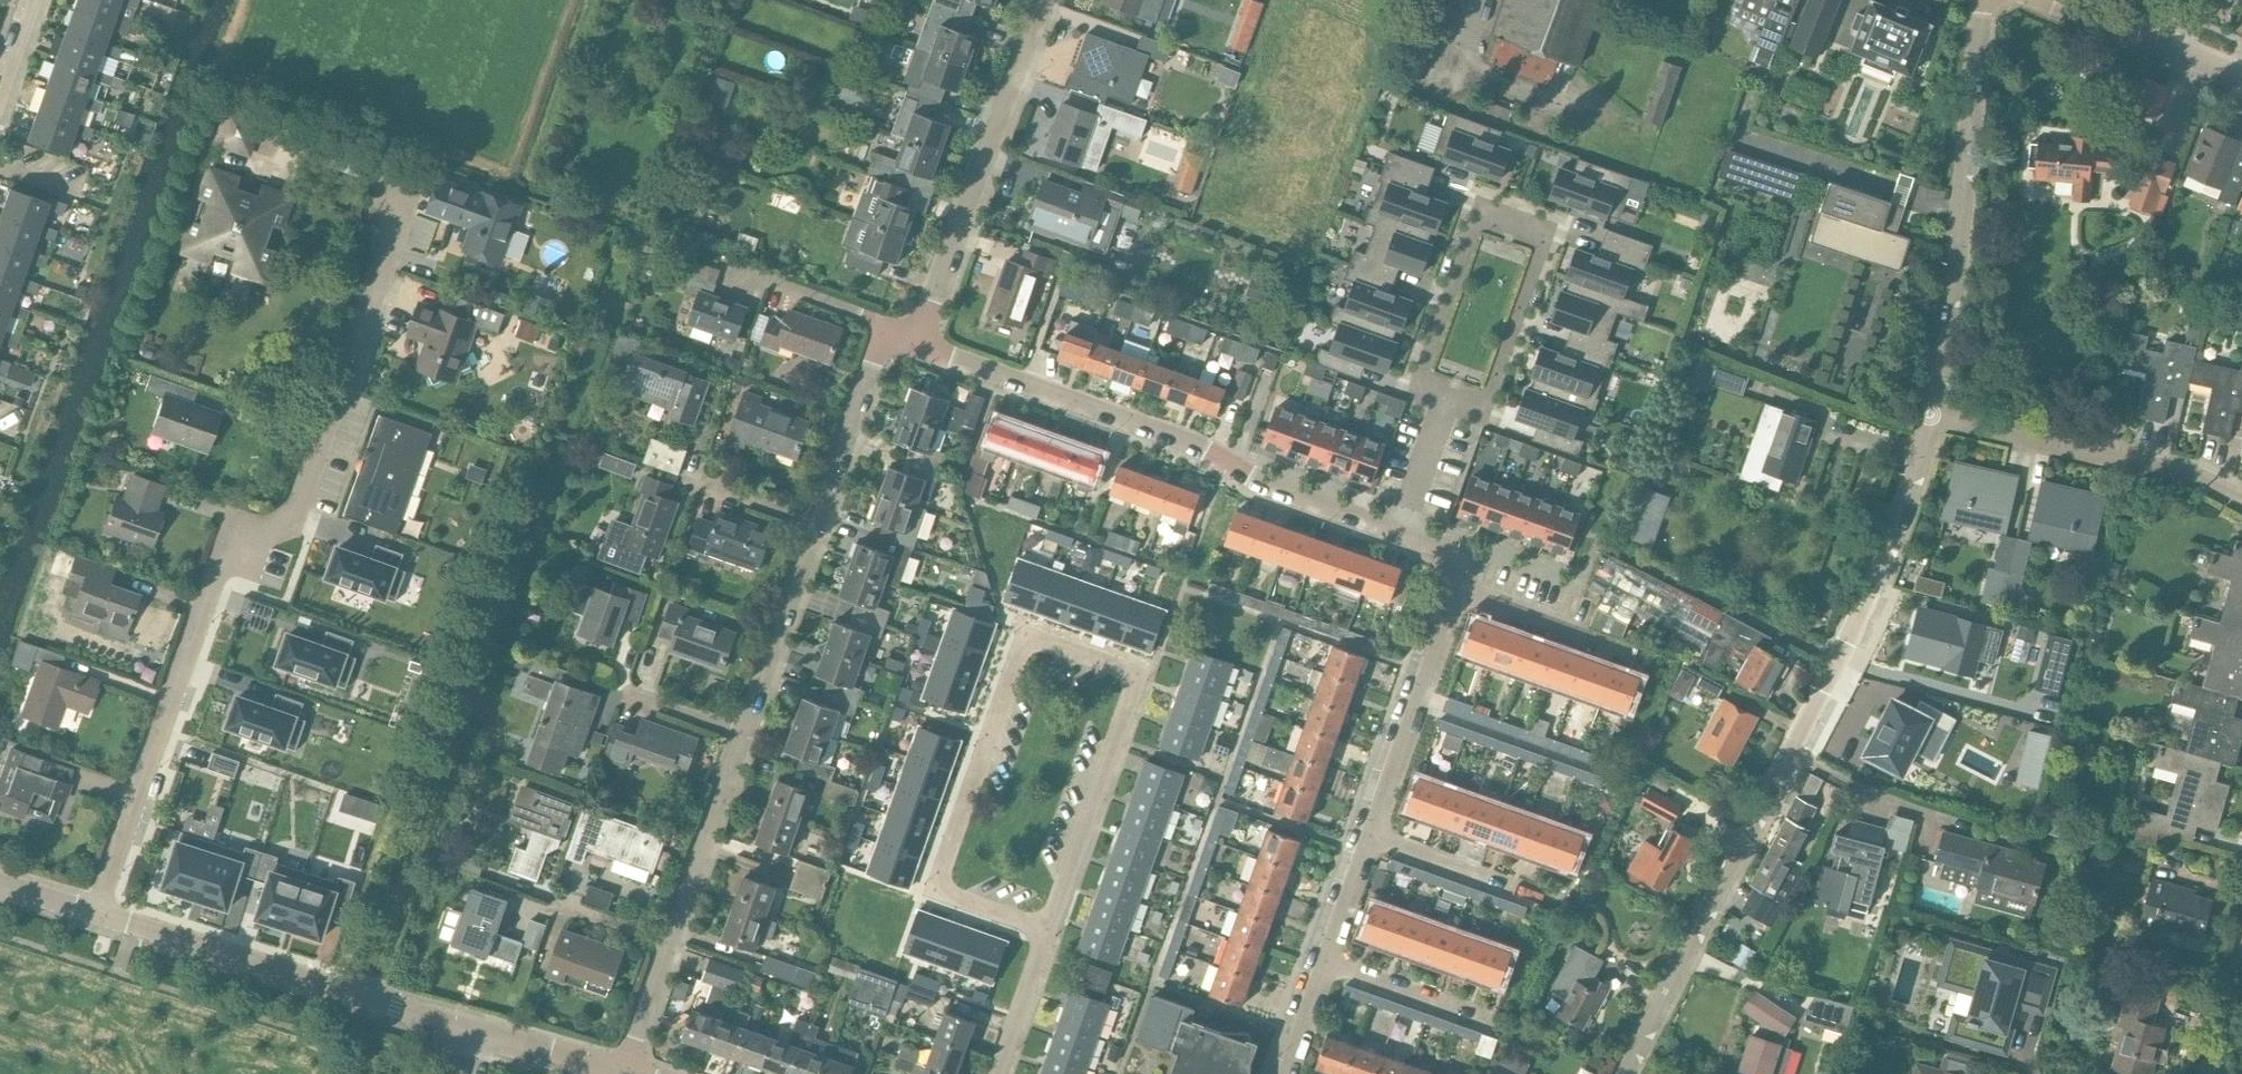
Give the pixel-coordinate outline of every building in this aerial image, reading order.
[(74,4),(113,20),(114,17),(120,1),(137,6),(139,0),(76,0),(74,4)] [(997,0),(934,0),(933,2),(972,17),(977,1),(995,7),(997,0)] [(1103,1),(1140,15),(1145,0),(1104,0),(1103,1)] [(1239,13),(1258,20),(1264,3),(1255,0),(1244,0),(1239,13)] [(1496,29),(1501,31),(1499,36),(1498,39),(1559,60),(1579,67),(1603,0),(1506,0),(1496,29)] [(1775,8),(1760,45),(1774,51),(1777,52),(1798,0),(1757,0),(1775,8)] [(1840,0),(1809,0),(1803,14),(1792,45),(1791,47),(1817,57),(1840,0)] [(1897,10),(1897,9),(1873,0),(1871,0),(1871,1),(1865,15),(1858,12),(1852,27),(1854,28),(1854,26),(1860,28),(1852,49),(1912,73),(1931,25),(1932,23),(1906,13),(1906,14),(1897,10)] [(966,33),(972,17),(933,2),(927,20),(941,25),(932,50),(970,64),(979,37),(966,33)] [(131,22),(114,17),(113,20),(74,4),(64,34),(103,48),(105,43),(110,28),(127,33),(127,32),(135,35),(139,26),(130,23),(131,22)] [(870,11),(866,25),(880,30),(885,16),(870,11)] [(1136,51),(1087,33),(1067,89),(1105,103),(1108,96),(1131,104),(1148,56),(1166,63),(1172,46),(1142,35),(1136,51)] [(136,53),(105,43),(103,48),(64,34),(55,60),(94,74),(95,69),(101,54),(117,59),(117,61),(132,66),(136,53)] [(1759,45),(1753,62),(1768,67),(1774,51),(1760,45),(1759,45)] [(970,64),(932,50),(931,52),(916,46),(903,82),(910,84),(907,90),(940,103),(946,87),(960,92),(970,64)] [(112,75),(95,69),(94,74),(55,60),(45,86),(85,100),(86,96),(91,81),(108,87),(108,86),(123,91),(126,81),(111,76),(112,75)] [(1662,125),(1683,66),(1663,60),(1643,119),(1662,125)] [(1220,66),(1215,80),(1235,87),(1240,74),(1220,66)] [(834,70),(830,83),(840,86),(844,73),(834,70)] [(717,76),(708,104),(727,110),(736,83),(717,76)] [(102,101),(86,96),(85,100),(45,86),(36,113),(75,127),(77,122),(82,107),(98,113),(102,101)] [(935,118),(940,103),(907,90),(901,108),(914,113),(905,139),(943,152),(952,125),(935,118)] [(1148,119),(1100,103),(1096,115),(1062,103),(1045,152),(1082,165),(1098,121),(1142,136),(1148,119)] [(250,157),(261,123),(227,111),(215,145),(250,157)] [(1497,146),(1502,131),(1448,112),(1433,153),(1444,157),(1443,159),(1499,179),(1510,150),(1497,146)] [(93,128),(77,122),(75,127),(36,113),(26,140),(66,154),(73,134),(89,140),(93,128)] [(2211,122),(2208,128),(2205,127),(2186,173),(2222,188),(2217,199),(2234,205),(2241,186),(2241,153),(2238,151),(2241,142),(2223,134),(2225,129),(2211,122)] [(750,135),(746,145),(760,150),(763,139),(750,135)] [(2076,178),(2074,199),(2089,201),(2093,168),(2110,170),(2112,151),(2091,148),(2092,140),(2074,138),(2073,143),(2062,142),(2059,145),(2040,143),(2036,177),(2056,180),(2056,176),(2076,178)] [(933,179),(943,152),(905,139),(897,159),(875,152),(867,173),(876,176),(910,188),(915,173),(933,179)] [(1529,143),(1524,156),(1533,159),(1538,146),(1529,143)] [(1791,201),(1800,173),(1727,149),(1718,178),(1791,201)] [(1417,193),(1427,165),(1389,151),(1379,180),(1381,181),(1372,208),(1369,207),(1367,215),(1429,237),(1431,231),(1436,232),(1446,203),(1417,193)] [(2137,182),(2129,204),(2153,213),(2161,190),(2166,192),(2176,163),(2141,151),(2131,179),(2137,182)] [(1190,154),(1186,171),(1203,175),(1207,157),(1190,154)] [(1617,219),(1632,177),(1578,158),(1573,173),(1560,168),(1550,197),(1606,217),(1607,215),(1617,219)] [(259,200),(236,192),(240,181),(208,169),(197,199),(200,200),(192,222),(189,221),(178,252),(209,262),(213,251),(236,260),(232,271),(262,281),(272,252),(262,249),(270,226),(280,229),(291,199),(263,189),(259,200)] [(1899,173),(1896,184),(1911,188),(1914,178),(1914,177),(1899,173)] [(879,197),(870,222),(907,236),(917,209),(904,204),(910,189),(910,188),(876,176),(870,194),(879,197)] [(1044,179),(1027,227),(1055,237),(1056,235),(1086,246),(1105,252),(1118,215),(1137,222),(1144,201),(1087,180),(1082,193),(1044,179)] [(485,197),(440,181),(429,212),(467,226),(468,222),(474,225),(465,251),(501,264),(521,209),(485,196),(485,197)] [(1819,210),(1811,236),(1901,265),(1909,239),(1895,234),(1904,207),(1890,203),(1828,183),(1819,210)] [(40,228),(42,224),(41,224),(47,209),(62,214),(66,203),(48,197),(47,201),(10,188),(0,214),(40,228)] [(42,224),(40,228),(0,214),(0,215),(0,245),(31,256),(32,251),(38,235),(53,241),(57,230),(42,224)] [(1427,243),(1429,237),(1367,215),(1364,223),(1374,226),(1365,253),(1354,250),(1349,264),(1387,277),(1392,264),(1421,274),(1431,245),(1427,243)] [(907,236),(870,222),(869,222),(860,248),(851,245),(845,262),(878,275),(885,259),(898,263),(907,236)] [(1615,232),(1610,246),(1630,253),(1648,260),(1653,245),(1615,232)] [(749,235),(744,248),(754,251),(758,239),(749,235)] [(32,251),(31,256),(0,245),(0,275),(21,283),(23,277),(28,261),(44,267),(48,256),(32,251)] [(1643,274),(1648,260),(1630,253),(1610,246),(1605,259),(1576,249),(1566,278),(1570,280),(1568,286),(1646,314),(1648,306),(1623,297),(1632,270),(1643,274)] [(1049,277),(1054,262),(1027,253),(1022,267),(1006,262),(988,315),(1022,327),(1040,274),(1049,277)] [(1383,291),(1387,277),(1349,264),(1344,278),(1354,282),(1345,309),(1335,305),(1332,313),(1394,335),(1397,329),(1401,330),(1412,301),(1383,291)] [(2191,267),(2184,284),(2196,289),(2203,272),(2191,267)] [(735,341),(747,308),(712,295),(717,281),(692,272),(685,292),(699,296),(689,325),(694,327),(691,336),(710,343),(713,334),(735,341)] [(23,277),(21,283),(0,275),(0,305),(12,309),(13,303),(19,288),(34,294),(38,283),(23,277)] [(1251,278),(1245,296),(1258,300),(1264,283),(1251,278)] [(2094,281),(2090,313),(2100,315),(2104,283),(2094,281)] [(77,284),(73,294),(83,297),(86,291),(87,287),(77,284)] [(1102,293),(1083,286),(1078,300),(1097,308),(1102,293)] [(1643,322),(1646,314),(1568,286),(1566,293),(1561,291),(1551,321),(1580,331),(1575,344),(1613,357),(1618,343),(1608,339),(1617,313),(1643,322)] [(530,293),(524,312),(545,320),(552,300),(530,293)] [(505,314),(459,296),(453,313),(438,307),(420,301),(408,335),(426,342),(417,368),(428,372),(433,384),(445,378),(458,383),(463,370),(472,366),(467,357),(478,327),(498,334),(505,314)] [(1132,320),(1137,305),(1119,299),(1113,314),(1132,320)] [(13,303),(12,309),(0,305),(0,333),(3,334),(4,330),(10,314),(24,320),(29,309),(13,303)] [(2191,318),(2186,340),(2190,341),(2190,342),(2196,344),(2205,306),(2194,304),(2191,318)] [(1137,305),(1132,320),(1149,326),(1155,312),(1137,305)] [(842,330),(790,311),(786,323),(772,318),(762,346),(777,351),(779,345),(830,363),(842,330)] [(1392,341),(1394,335),(1332,313),(1329,321),(1340,324),(1330,351),(1320,347),(1314,363),(1317,363),(1325,366),(1352,376),(1357,362),(1386,372),(1397,343),(1392,341)] [(1186,339),(1192,324),(1172,317),(1166,332),(1186,339)] [(522,319),(515,336),(533,343),(539,326),(522,319)] [(1192,324),(1186,339),(1203,345),(1208,330),(1192,324)] [(4,330),(3,334),(0,333),(0,342),(0,341),(16,347),(19,336),(4,330)] [(1085,368),(1097,333),(1086,330),(1084,337),(1067,331),(1058,358),(1085,368)] [(2188,381),(2193,359),(2196,347),(2166,340),(2163,352),(2142,348),(2144,335),(2130,332),(2129,335),(2121,334),(2114,365),(2147,372),(2137,416),(2164,423),(2170,395),(2184,398),(2187,381),(2188,381)] [(1112,377),(1121,350),(1107,345),(1110,338),(1097,333),(1085,368),(1112,377)] [(1255,364),(1261,349),(1224,336),(1219,351),(1255,364)] [(550,339),(547,348),(556,351),(559,342),(550,339)] [(145,345),(143,351),(145,356),(150,359),(156,357),(159,351),(156,346),(151,343),(145,345)] [(1608,372),(1613,357),(1575,344),(1570,357),(1541,347),(1531,376),(1535,378),(1533,384),(1596,406),(1598,399),(1596,398),(1606,371),(1608,372)] [(1138,386),(1150,353),(1140,349),(1137,355),(1121,350),(1112,377),(1138,386)] [(1272,380),(1280,356),(1269,352),(1260,375),(1272,380)] [(1165,396),(1173,368),(1157,362),(1160,356),(1150,353),(1138,386),(1165,396)] [(695,426),(710,383),(687,374),(688,373),(637,355),(624,392),(675,410),(672,418),(695,426)] [(726,355),(721,370),(735,374),(740,360),(726,355)] [(1688,356),(1679,382),(1697,388),(1706,391),(1709,383),(1715,365),(1688,356)] [(0,359),(0,371),(6,373),(8,368),(10,363),(10,362),(0,359)] [(2241,370),(2193,359),(2188,381),(2212,387),(2202,431),(2229,437),(2235,410),(2241,412),(2241,364),(2241,370)] [(1317,363),(1314,363),(1308,360),(1305,370),(1313,373),(1317,363)] [(6,373),(5,377),(18,382),(23,368),(10,363),(8,368),(6,373)] [(1322,376),(1325,366),(1317,363),(1313,373),(1322,376)] [(1191,405),(1200,378),(1203,370),(1191,367),(1189,374),(1173,368),(1165,396),(1191,405)] [(1244,401),(1253,374),(1239,369),(1229,395),(1244,401)] [(204,448),(216,414),(191,405),(196,390),(150,373),(144,390),(162,397),(150,429),(204,448)] [(743,391),(746,381),(736,378),(733,387),(743,391)] [(1200,378),(1191,405),(1217,415),(1227,388),(1200,378)] [(1353,397),(1357,384),(1348,381),(1344,394),(1353,397)] [(1361,400),(1366,387),(1357,384),(1353,397),(1361,400)] [(1593,414),(1596,406),(1533,384),(1531,391),(1526,389),(1516,418),(1545,429),(1540,443),(1578,456),(1583,441),(1573,437),(1582,411),(1593,414)] [(903,413),(941,427),(959,433),(971,438),(974,428),(985,398),(972,393),(966,410),(949,404),(950,400),(912,387),(903,413)] [(1388,405),(1391,396),(1378,391),(1375,400),(1388,405)] [(797,459),(810,423),(758,405),(760,399),(745,394),(728,443),(744,448),(746,441),(797,459)] [(12,403),(11,403),(20,406),(21,406),(23,398),(14,395),(12,403)] [(1797,482),(1817,421),(1766,403),(1742,470),(1758,476),(1760,470),(1797,482)] [(1285,453),(1299,414),(1277,407),(1263,446),(1285,453)] [(347,515),(399,533),(434,432),(382,414),(383,411),(382,411),(345,516),(346,516),(347,515)] [(933,449),(941,427),(903,413),(894,440),(911,446),(906,459),(940,471),(946,453),(933,449)] [(1306,461),(1320,422),(1299,414),(1285,453),(1306,461)] [(1014,453),(1024,427),(996,417),(987,443),(982,458),(994,462),(999,448),(1014,453)] [(1341,429),(1320,422),(1306,461),(1327,468),(1341,429)] [(1040,463),(1050,436),(1024,427),(1014,453),(1040,463)] [(1348,476),(1362,437),(1341,429),(1327,468),(1348,476)] [(1507,447),(1511,438),(1498,433),(1494,442),(1507,447)] [(1067,472),(1077,445),(1050,436),(1040,463),(1067,472)] [(1370,484),(1384,445),(1362,437),(1348,476),(1370,484)] [(679,474),(687,450),(652,438),(644,462),(679,474)] [(1527,458),(1531,445),(1523,442),(1518,455),(1527,458)] [(1077,445),(1067,472),(1081,477),(1076,491),(1087,495),(1093,480),(1094,481),(1103,455),(1077,445)] [(1535,461),(1540,449),(1531,445),(1527,458),(1535,461)] [(1569,473),(1573,460),(1565,457),(1560,470),(1569,473)] [(1620,457),(1617,467),(1628,470),(1631,460),(1620,457)] [(620,458),(615,472),(631,478),(636,464),(620,458)] [(930,502),(940,471),(906,459),(902,470),(890,466),(880,493),(918,507),(920,499),(930,502)] [(1582,464),(1573,460),(1569,473),(1577,476),(1582,464)] [(2002,534),(2004,535),(2018,476),(1956,462),(1948,498),(1943,520),(2002,534)] [(1137,502),(1146,475),(1120,466),(1110,493),(1137,502)] [(156,510),(165,486),(129,473),(122,496),(115,493),(102,530),(150,547),(163,512),(156,510)] [(612,518),(597,559),(641,574),(648,553),(659,557),(679,503),(668,499),(673,485),(645,475),(638,492),(643,494),(631,525),(612,518)] [(1164,512),(1173,485),(1146,475),(1137,502),(1164,512)] [(1480,523),(1494,484),(1472,476),(1458,515),(1480,523)] [(2043,481),(2030,541),(2032,541),(2033,541),(2091,554),(2106,495),(2043,481)] [(1501,530),(1515,491),(1494,484),(1480,523),(1501,530)] [(1173,485),(1164,512),(1178,517),(1174,530),(1185,534),(1190,520),(1191,520),(1200,494),(1173,485)] [(1522,538),(1536,499),(1515,491),(1501,530),(1522,538)] [(909,531),(918,507),(880,493),(871,519),(884,524),(880,536),(913,548),(918,534),(909,531)] [(1021,513),(1025,500),(1011,495),(1007,508),(1021,513)] [(1543,545),(1557,506),(1536,499),(1522,538),(1543,545)] [(1025,500),(1021,513),(1037,519),(1042,506),(1025,500)] [(1565,553),(1579,514),(1557,506),(1543,545),(1565,553)] [(1256,553),(1265,521),(1236,511),(1225,542),(1256,553)] [(772,532),(720,513),(716,525),(700,519),(690,548),(706,554),(708,549),(759,567),(772,532)] [(1281,562),(1292,530),(1265,521),(1256,553),(1281,562)] [(1048,530),(1045,539),(1058,544),(1061,534),(1048,530)] [(1122,548),(1125,536),(1110,530),(1106,542),(1122,548)] [(1307,571),(1319,540),(1292,530),(1281,562),(1307,571)] [(1061,534),(1058,544),(1070,548),(1073,539),(1061,534)] [(1988,568),(1981,602),(2001,606),(2006,585),(2008,574),(2008,573),(2016,538),(2004,535),(2002,534),(1994,570),(1988,568)] [(858,542),(849,568),(887,581),(886,583),(899,587),(908,561),(913,548),(880,536),(875,548),(858,542)] [(1125,536),(1122,548),(1137,554),(1141,541),(1125,536)] [(2001,606),(2000,610),(2024,615),(2027,597),(2021,587),(2021,584),(2022,577),(2024,577),(2032,541),(2030,541),(2016,538),(2008,573),(2008,574),(2006,585),(2001,606)] [(1334,581),(1335,581),(1346,549),(1319,540),(1307,571),(1334,581)] [(2241,628),(2241,541),(2237,540),(2232,556),(2215,551),(2209,572),(2233,579),(2222,622),(2241,628)] [(1078,544),(1075,553),(1084,557),(1087,547),(1078,544)] [(338,546),(327,577),(396,601),(406,571),(399,568),(404,554),(377,545),(372,559),(338,546)] [(1089,546),(1086,558),(1096,561),(1100,550),(1089,546)] [(1335,581),(1362,590),(1373,558),(1346,549),(1335,581)] [(1106,550),(1103,559),(1116,564),(1119,555),(1106,550)] [(1176,550),(1172,563),(1184,567),(1188,554),(1176,550)] [(975,551),(966,553),(969,563),(978,560),(975,551)] [(1685,619),(1697,597),(1603,551),(1590,587),(1605,595),(1598,608),(1628,624),(1635,612),(1703,652),(1712,635),(1712,634),(1685,619)] [(122,642),(126,630),(138,595),(110,584),(115,570),(74,555),(65,579),(60,592),(75,597),(70,610),(69,613),(97,623),(94,632),(122,642)] [(1119,555),(1116,564),(1129,568),(1132,559),(1119,555)] [(1018,558),(1003,601),(1034,612),(1049,569),(1018,558)] [(1373,558),(1362,590),(1391,601),(1402,569),(1373,558)] [(2112,561),(2107,574),(2111,575),(2115,577),(2120,565),(2117,563),(2112,561)] [(1148,565),(1145,574),(1158,578),(1161,569),(1148,565)] [(886,583),(887,581),(849,568),(839,595),(856,601),(852,613),(886,625),(891,611),(878,606),(886,583)] [(1049,569),(1034,612),(1063,622),(1078,579),(1049,569)] [(1942,597),(1946,582),(1918,575),(1915,589),(1942,597)] [(645,595),(618,586),(591,576),(588,586),(582,584),(573,610),(587,615),(581,634),(612,645),(622,615),(636,620),(645,595)] [(1078,579),(1063,622),(1092,632),(1107,590),(1078,579)] [(1237,601),(1240,592),(1212,582),(1209,592),(1237,601)] [(970,590),(965,604),(982,610),(987,596),(970,590)] [(1107,590),(1092,632),(1120,642),(1135,600),(1107,590)] [(1264,611),(1267,601),(1240,592),(1237,601),(1264,611)] [(1712,635),(1703,652),(1697,663),(1714,672),(1722,658),(1741,668),(1735,680),(1768,698),(1788,661),(1765,649),(1772,637),(1697,597),(1685,619),(1712,634),(1712,635)] [(1135,600),(1120,642),(1151,653),(1166,611),(1135,600)] [(1290,620),(1293,611),(1267,601),(1264,611),(1290,620)] [(722,671),(735,635),(685,616),(687,611),(671,605),(660,636),(675,642),(671,652),(722,671)] [(1920,607),(1906,657),(1972,675),(1977,658),(1981,643),(1998,647),(2003,630),(1986,625),(1920,607)] [(954,609),(943,639),(986,654),(996,624),(954,609)] [(1318,630),(1321,620),(1293,611),(1290,620),(1318,630)] [(881,638),(886,625),(852,613),(848,625),(835,621),(826,647),(864,660),(872,635),(881,638)] [(2222,622),(2197,616),(2192,636),(2216,643),(2204,687),(2239,696),(2241,697),(2241,628),(2222,622)] [(906,617),(902,630),(914,634),(918,621),(906,617)] [(920,617),(916,629),(925,633),(930,620),(920,617)] [(1347,635),(1348,630),(1353,617),(1342,617),(1341,617),(1337,626),(1321,620),(1318,630),(1345,639),(1347,635)] [(1490,660),(1502,629),(1474,619),(1463,651),(1490,660)] [(2019,626),(2014,644),(2028,648),(2033,630),(2019,626)] [(1272,655),(1282,659),(1292,630),(1282,627),(1272,655)] [(916,629),(911,642),(920,646),(925,633),(916,629)] [(1519,671),(1530,639),(1502,629),(1490,660),(1519,671)] [(1347,635),(1345,639),(1373,649),(1376,640),(1348,630),(1347,635)] [(2088,630),(2084,644),(2097,648),(2101,634),(2088,630)] [(2048,634),(2034,690),(2062,697),(2076,642),(2048,634)] [(18,639),(13,654),(14,655),(27,659),(31,661),(36,646),(18,639)] [(943,639),(933,668),(976,683),(986,654),(943,639)] [(1547,681),(1559,649),(1530,639),(1519,671),(1547,681)] [(284,640),(273,673),(333,694),(345,662),(357,666),(361,651),(331,641),(326,655),(284,640)] [(1323,672),(1356,684),(1366,656),(1333,644),(1323,672)] [(855,686),(864,660),(826,647),(816,674),(829,679),(825,691),(859,703),(863,689),(855,686)] [(86,713),(97,684),(58,670),(62,658),(37,649),(33,662),(41,665),(23,716),(56,728),(65,705),(86,713)] [(1577,691),(1588,659),(1559,649),(1547,681),(1577,691)] [(1184,680),(1222,697),(1233,664),(1194,650),(1184,680)] [(1274,681),(1282,659),(1272,655),(1264,678),(1274,681)] [(515,656),(511,665),(523,669),(526,661),(515,656)] [(579,755),(600,696),(569,685),(573,672),(535,658),(529,674),(521,694),(548,702),(534,741),(537,742),(530,762),(559,772),(566,751),(579,755)] [(1310,659),(1307,666),(1313,668),(1316,661),(1310,659)] [(1603,700),(1614,669),(1588,659),(1577,691),(1603,700)] [(411,660),(408,669),(421,673),(424,665),(411,660)] [(933,668),(922,698),(965,714),(976,683),(933,668)] [(1614,669),(1603,700),(1629,709),(1640,678),(1614,669)] [(1246,670),(1242,681),(1249,684),(1253,673),(1246,670)] [(1347,710),(1356,684),(1323,672),(1314,698),(1347,710)] [(1718,698),(1725,686),(1700,672),(1694,684),(1718,698)] [(1676,676),(1678,692),(1692,691),(1690,674),(1676,676)] [(1264,709),(1274,681),(1264,678),(1254,706),(1264,709)] [(1211,727),(1222,697),(1184,680),(1172,713),(1211,727)] [(2204,687),(2180,680),(2175,701),(2199,707),(2187,751),(2222,761),(2236,764),(2241,744),(2241,717),(2234,715),(2239,696),(2204,687)] [(904,687),(899,700),(908,703),(912,690),(904,687)] [(1448,697),(1443,710),(1471,720),(1475,711),(1474,711),(1473,710),(1474,705),(1464,702),(1466,695),(1451,690),(1448,697)] [(854,716),(859,703),(825,691),(821,703),(803,697),(794,723),(832,736),(841,712),(854,716)] [(1338,734),(1347,710),(1314,698),(1304,725),(1338,734)] [(1731,764),(1756,718),(1725,700),(1699,746),(1731,764)] [(2082,700),(2077,716),(2087,719),(2091,703),(2082,700)] [(1933,762),(1954,720),(1920,701),(1913,714),(1893,703),(1863,755),(1898,773),(1910,751),(1933,762)] [(1236,702),(1233,714),(1240,716),(1244,704),(1236,702)] [(239,703),(227,735),(290,759),(303,726),(316,731),(321,715),(287,704),(282,718),(239,703)] [(1475,711),(1471,720),(1498,730),(1500,720),(1488,716),(1491,709),(1477,704),(1474,711),(1475,711)] [(896,706),(892,719),(901,722),(906,709),(896,706)] [(1262,714),(1264,709),(1254,706),(1244,735),(1253,740),(1265,743),(1274,718),(1262,714)] [(1200,759),(1211,727),(1172,713),(1161,745),(1200,759)] [(1464,738),(1467,729),(1439,719),(1436,728),(1464,738)] [(1500,720),(1498,730),(1526,740),(1529,730),(1500,720)] [(699,741),(644,722),(639,734),(618,727),(607,759),(629,767),(634,755),(688,774),(699,741)] [(823,762),(832,736),(794,723),(785,750),(802,756),(798,768),(828,779),(831,780),(836,767),(823,762)] [(1327,764),(1338,734),(1304,725),(1294,754),(1327,764)] [(919,727),(909,756),(950,771),(961,741),(919,727)] [(1492,748),(1495,739),(1467,729),(1464,738),(1492,748)] [(1529,730),(1526,740),(1553,750),(1556,740),(1558,734),(1554,732),(1552,738),(1529,730)] [(2028,730),(2015,783),(2039,788),(2051,736),(2028,730)] [(595,731),(591,741),(601,744),(605,734),(595,731)] [(1219,735),(1213,752),(1227,757),(1233,741),(1219,735)] [(1244,766),(1253,740),(1244,735),(1234,763),(1244,766)] [(1520,758),(1523,748),(1495,739),(1492,748),(1520,758)] [(1556,740),(1553,750),(1581,759),(1584,750),(1556,740)] [(1327,764),(1294,754),(1268,745),(1262,763),(1288,771),(1284,781),(1317,793),(1327,764)] [(2222,761),(2187,751),(2163,745),(2157,765),(2182,771),(2170,816),(2146,810),(2137,845),(2156,850),(2162,831),(2182,836),(2186,820),(2219,829),(2231,783),(2217,779),(2222,761)] [(70,784),(44,774),(49,761),(10,747),(0,774),(0,799),(3,801),(0,808),(22,816),(24,810),(51,820),(58,798),(64,800),(70,784)] [(1547,767),(1550,758),(1523,748),(1520,758),(1547,767)] [(1584,750),(1581,759),(1607,769),(1610,759),(1584,750)] [(214,752),(208,769),(218,772),(234,778),(240,761),(224,756),(214,752)] [(909,756),(898,786),(940,800),(950,771),(909,756)] [(1574,777),(1577,768),(1550,758),(1547,767),(1567,774),(1562,787),(1569,790),(1574,777)] [(1136,789),(1174,804),(1185,775),(1146,761),(1136,789)] [(876,763),(871,776),(881,780),(885,767),(877,764),(876,763)] [(1234,794),(1244,766),(1234,763),(1224,791),(1234,794)] [(1577,768),(1574,777),(1601,787),(1604,777),(1577,768)] [(1787,817),(1769,850),(1775,853),(1792,863),(1810,830),(1806,828),(1816,807),(1811,804),(1823,780),(1810,773),(1798,797),(1797,797),(1787,818),(1787,817)] [(1204,775),(1199,789),(1214,794),(1219,780),(1204,775)] [(871,776),(867,789),(876,792),(881,780),(871,776)] [(1435,819),(1446,787),(1418,777),(1407,809),(1435,819)] [(767,811),(800,822),(811,791),(778,779),(767,811)] [(851,787),(831,780),(828,779),(823,795),(855,806),(860,790),(851,787)] [(1307,821),(1317,793),(1284,781),(1274,810),(1307,821)] [(516,847),(509,869),(538,879),(547,852),(557,848),(559,839),(565,825),(572,803),(522,785),(510,820),(533,829),(533,830),(526,850),(516,847)] [(898,786),(888,814),(930,829),(940,800),(898,786)] [(1461,829),(1472,797),(1446,787),(1435,819),(1461,829)] [(1674,824),(1684,805),(1651,788),(1641,807),(1674,824)] [(1164,834),(1174,804),(1136,789),(1125,821),(1164,834)] [(1603,792),(1599,804),(1612,809),(1617,796),(1603,792)] [(345,793),(339,811),(355,815),(361,798),(345,793)] [(1490,839),(1502,807),(1472,797),(1461,829),(1490,839)] [(652,870),(665,834),(585,807),(576,829),(567,857),(581,862),(587,847),(652,870)] [(1207,840),(1216,843),(1221,831),(1228,810),(1219,807),(1207,840)] [(1518,848),(1529,817),(1502,807),(1490,839),(1518,848)] [(790,853),(800,822),(767,811),(757,841),(790,853)] [(888,814),(878,844),(920,858),(930,829),(888,814)] [(1546,858),(1557,827),(1529,817),(1518,848),(1546,858)] [(1196,818),(1192,828),(1199,831),(1203,820),(1196,818)] [(1816,889),(1813,902),(1849,911),(1850,908),(1852,899),(1869,904),(1871,904),(1886,846),(1882,845),(1886,828),(1852,819),(1848,836),(1836,833),(1831,851),(1836,853),(1832,867),(1822,864),(1822,865),(1818,864),(1814,876),(1819,877),(1816,889)] [(856,821),(851,834),(860,838),(865,825),(856,821)] [(1152,867),(1164,834),(1125,821),(1113,853),(1152,867)] [(1557,827),(1546,858),(1572,868),(1584,836),(1557,827)] [(1257,857),(1290,869),(1301,840),(1268,828),(1257,857)] [(1682,866),(1695,841),(1674,829),(1662,851),(1657,848),(1658,846),(1644,839),(1627,870),(1627,871),(1627,873),(1627,874),(1627,875),(1627,876),(1628,877),(1629,879),(1630,880),(1632,882),(1634,882),(1635,882),(1637,882),(1639,882),(1641,881),(1642,880),(1643,879),(1644,878),(1664,888),(1677,864),(1682,866)] [(165,888),(164,890),(196,900),(196,899),(198,893),(214,842),(182,832),(167,882),(165,888)] [(1945,833),(1936,864),(1942,865),(1939,877),(1975,887),(1978,888),(2033,904),(2044,866),(2018,859),(2019,853),(1990,846),(1974,841),(1945,833)] [(851,834),(846,847),(856,850),(860,838),(851,834)] [(1207,869),(1216,843),(1207,840),(1198,866),(1207,869)] [(196,899),(196,900),(220,908),(229,911),(229,910),(230,905),(240,875),(254,879),(263,852),(247,847),(245,852),(214,842),(198,893),(196,899)] [(878,844),(867,874),(909,888),(920,858),(878,844)] [(2134,847),(2130,863),(2145,867),(2149,851),(2134,847)] [(1755,885),(1742,909),(1771,925),(1784,901),(1802,869),(1792,863),(1775,853),(1769,850),(1751,883),(1755,885)] [(263,852),(254,879),(266,883),(257,914),(255,919),(289,930),(290,928),(290,926),(307,872),(277,862),(278,857),(263,852)] [(1140,899),(1152,867),(1113,853),(1102,884),(1140,899)] [(1280,897),(1290,869),(1257,857),(1247,885),(1280,897)] [(1416,878),(1419,868),(1390,858),(1387,867),(1416,878)] [(825,884),(827,885),(832,871),(800,859),(795,873),(825,884)] [(1810,862),(1807,874),(1814,876),(1818,864),(1810,862)] [(1197,898),(1207,869),(1198,866),(1187,894),(1197,898)] [(1443,887),(1446,878),(1419,868),(1416,878),(1443,887)] [(1371,890),(1384,894),(1392,873),(1378,869),(1371,890)] [(290,928),(289,930),(290,930),(322,941),(323,937),(334,905),(335,905),(347,909),(356,881),(344,878),(341,877),(339,882),(307,872),(290,926),(290,928)] [(822,900),(827,885),(825,884),(795,873),(790,889),(822,900)] [(734,906),(767,917),(778,887),(744,876),(734,906)] [(1471,898),(1475,888),(1446,878),(1443,887),(1471,898)] [(1172,879),(1169,889),(1177,892),(1181,882),(1172,879)] [(2200,937),(2211,901),(2168,888),(2169,885),(2153,881),(2140,927),(2155,931),(2157,925),(2200,937)] [(1129,930),(1140,899),(1102,884),(1090,917),(1129,930)] [(589,885),(584,900),(608,909),(614,893),(589,885)] [(1271,924),(1280,897),(1247,885),(1238,912),(1271,924)] [(472,888),(453,943),(489,956),(490,953),(515,962),(522,944),(523,943),(496,934),(508,900),(472,888)] [(1499,908),(1503,898),(1475,888),(1471,898),(1499,908)] [(1187,925),(1197,898),(1187,894),(1178,922),(1187,925)] [(1503,898),(1499,908),(1524,917),(1527,907),(1503,898)] [(1389,945),(1402,912),(1374,902),(1362,935),(1389,945)] [(777,921),(767,917),(734,906),(722,938),(756,949),(761,936),(772,939),(777,921)] [(918,909),(902,952),(933,963),(948,920),(918,909)] [(1155,910),(1151,921),(1159,923),(1163,913),(1155,910)] [(1261,951),(1271,924),(1238,912),(1228,939),(1261,951)] [(1417,955),(1429,922),(1402,912),(1389,945),(1417,955)] [(1118,962),(1129,930),(1090,917),(1079,948),(1118,962)] [(523,943),(522,944),(537,950),(546,924),(531,919),(523,943)] [(948,920),(933,963),(962,973),(977,931),(948,920)] [(1177,951),(1187,925),(1178,922),(1169,947),(1177,951)] [(1446,965),(1458,932),(1429,922),(1417,955),(1446,965)] [(607,996),(611,986),(611,987),(623,950),(564,929),(547,976),(565,982),(565,980),(607,996)] [(977,931),(962,973),(993,984),(1008,942),(977,931)] [(1475,975),(1486,942),(1458,932),(1446,965),(1475,975)] [(1950,937),(1937,982),(1963,990),(1975,994),(1969,1016),(1953,1012),(1946,1038),(2005,1053),(2012,1027),(2013,1022),(2017,1006),(2031,1010),(2043,1013),(2056,969),(1950,937)] [(1252,977),(1261,951),(1228,939),(1219,964),(1252,977)] [(1486,942),(1475,975),(1501,984),(1512,951),(1486,942)] [(1742,943),(1731,961),(1735,963),(1733,966),(1746,973),(1747,970),(1748,971),(1759,953),(1742,943)] [(1189,944),(1186,953),(1197,956),(1200,948),(1189,944)] [(1169,976),(1177,951),(1169,947),(1160,973),(1169,976)] [(1595,1016),(1611,987),(1594,978),(1603,962),(1575,947),(1551,990),(1567,999),(1558,1016),(1583,1029),(1591,1014),(1595,1016)] [(1139,950),(1136,958),(1147,962),(1150,954),(1139,950)] [(761,970),(793,981),(798,966),(766,955),(761,970)] [(833,957),(828,971),(855,980),(855,979),(859,967),(859,966),(833,957)] [(730,990),(738,968),(710,959),(702,980),(714,984),(704,1013),(692,1009),(682,1038),(708,1047),(721,1018),(730,990)] [(1105,992),(1112,971),(1090,964),(1083,984),(1105,992)] [(1242,1005),(1252,977),(1219,964),(1209,993),(1242,1005)] [(1754,965),(1752,973),(1761,975),(1761,976),(1777,980),(1780,969),(1764,965),(1763,967),(1754,965)] [(891,999),(897,982),(898,980),(859,967),(855,979),(855,980),(847,1004),(885,1017),(891,999)] [(738,968),(730,990),(740,994),(743,986),(760,992),(764,978),(738,968)] [(914,972),(911,982),(924,986),(928,977),(914,972)] [(928,977),(924,986),(936,991),(940,981),(928,977)] [(897,982),(891,999),(903,1003),(904,997),(932,1006),(937,992),(909,982),(908,985),(897,982)] [(1371,1004),(1374,995),(1345,984),(1342,993),(1371,1004)] [(975,989),(972,998),(984,1002),(987,993),(975,989)] [(1061,1020),(1098,1035),(1109,1005),(1109,1004),(1104,1002),(1072,990),(1061,1020)] [(1783,1034),(1794,1018),(1756,992),(1743,1010),(1761,1022),(1756,1038),(1750,1037),(1740,1069),(1757,1073),(1785,1073),(1792,1050),(1787,1048),(1790,1040),(1783,1034)] [(2167,1042),(2168,1037),(2167,1032),(2163,1030),(2151,1026),(2158,1002),(2127,993),(2124,992),(2115,1026),(2125,1029),(2114,1068),(2134,1073),(2150,1073),(2159,1044),(2162,1045),(2167,1042)] [(1106,994),(1105,1002),(1109,1004),(1109,1005),(1117,1008),(1121,999),(1106,994)] [(1255,1043),(1249,1042),(1250,1033),(1221,1031),(1190,1021),(1195,1008),(1156,994),(1151,997),(1138,1034),(1140,1038),(1148,1041),(1152,1045),(1163,1049),(1168,1048),(1178,1052),(1170,1073),(1248,1073),(1249,1061),(1255,1043)] [(1399,1014),(1402,1005),(1374,995),(1371,1004),(1399,1014)] [(1808,1009),(1800,1023),(1820,1035),(1825,1028),(1843,1033),(1846,1034),(1854,1007),(1833,1000),(1828,1016),(1808,1009)] [(752,1013),(750,1017),(760,1021),(765,1007),(755,1003),(752,1013)] [(1427,1024),(1431,1015),(1402,1005),(1399,1014),(1427,1024)] [(802,1007),(798,1019),(801,1020),(807,1021),(808,1022),(811,1011),(802,1007)] [(747,1027),(750,1017),(752,1013),(739,1009),(735,1022),(721,1018),(708,1047),(735,1057),(747,1027)] [(935,1038),(966,1049),(975,1021),(945,1011),(935,1038)] [(1455,1033),(1458,1025),(1431,1015),(1427,1024),(1455,1033)] [(1859,1016),(1856,1027),(1870,1030),(1873,1020),(1859,1016)] [(808,1022),(797,1018),(789,1042),(773,1036),(763,1066),(784,1073),(790,1073),(808,1022)] [(1087,1066),(1098,1035),(1061,1020),(1049,1054),(1087,1066)] [(831,1042),(816,1037),(820,1026),(808,1022),(790,1073),(820,1073),(831,1042)] [(1458,1025),(1455,1033),(1479,1042),(1483,1033),(1458,1025)] [(773,1036),(747,1027),(735,1057),(763,1066),(773,1036)] [(1355,1044),(1327,1034),(1316,1067),(1336,1073),(1344,1073),(1355,1044)] [(966,1049),(935,1038),(926,1065),(952,1073),(957,1073),(966,1049)] [(820,1073),(852,1073),(855,1066),(860,1052),(831,1042),(820,1073)] [(1112,1043),(1107,1058),(1117,1062),(1123,1047),(1112,1043)] [(898,1056),(918,1062),(921,1050),(902,1044),(898,1056)] [(1385,1054),(1355,1044),(1344,1073),(1377,1073),(1385,1054)] [(1087,1066),(1049,1054),(1042,1073),(1084,1073),(1087,1066)] [(1412,1064),(1385,1054),(1377,1073),(1408,1073),(1412,1064)] [(918,1062),(898,1056),(894,1067),(911,1073),(910,1073),(952,1073),(926,1065),(918,1062)] [(1977,1064),(1942,1056),(1939,1070),(1915,1063),(1912,1073),(1974,1073),(1977,1064)] [(1440,1073),(1412,1064),(1408,1073),(1440,1073)] [(1500,1064),(1495,1073),(1520,1073),(1500,1064)]
